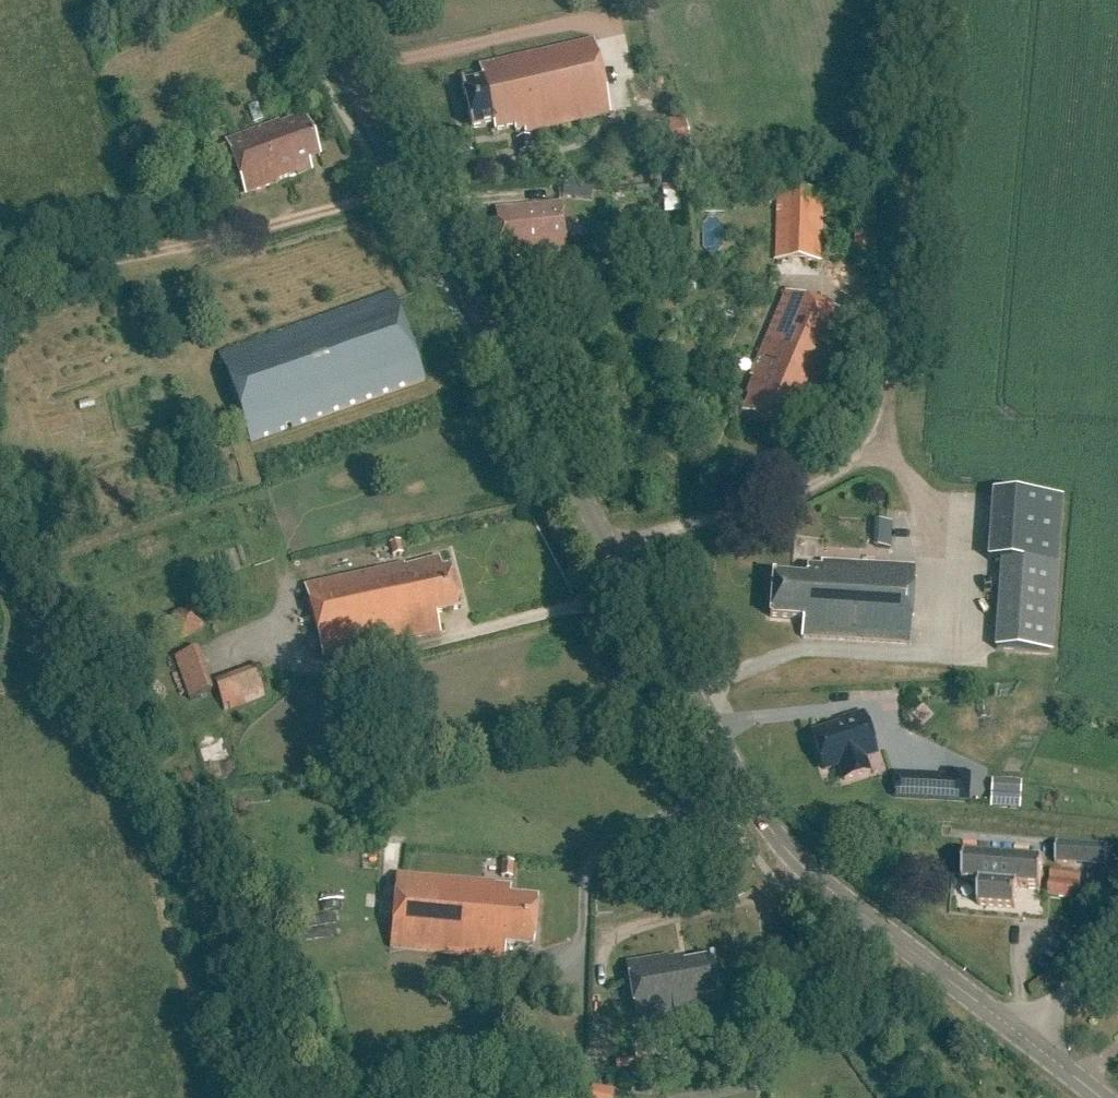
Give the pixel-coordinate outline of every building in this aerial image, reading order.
[(479,68),(482,82),(460,87),(471,131),(492,126),(494,133),(514,128),(515,132),(525,130),(526,134),(612,114),(594,40),(479,68)] [(225,142),(227,147),(211,153),(221,183),(237,177),(244,195),(310,172),(305,157),(316,153),(304,117),(279,126),(278,124),(225,142)] [(639,128),(647,162),(691,152),(683,118),(639,128)] [(824,194),(779,192),(776,262),(822,264),(824,194)] [(562,202),(496,211),(500,244),(510,243),(512,259),(569,251),(562,202)] [(392,293),(219,353),(251,444),(424,383),(392,293)] [(751,379),(755,381),(748,398),(752,400),(744,417),(780,433),(786,418),(805,426),(851,322),(788,295),(751,379)] [(994,495),(991,562),(1003,563),(1056,566),(1061,500),(994,495)] [(875,548),(890,548),(891,523),(876,522),(875,548)] [(404,566),(306,588),(322,659),(440,632),(436,615),(462,609),(453,569),(444,571),(442,560),(405,569),(404,566)] [(803,620),(802,637),(909,644),(914,569),(822,563),(822,569),(806,568),(805,579),(773,577),(770,618),(803,620)] [(998,628),(996,651),(1050,655),(1056,566),(1003,563),(999,629),(998,628)] [(194,607),(161,620),(170,644),(204,630),(194,607)] [(174,659),(189,702),(214,693),(199,651),(174,659)] [(265,701),(256,674),(216,688),(225,715),(265,701)] [(842,726),(813,735),(824,770),(840,765),(844,778),(866,771),(862,758),(875,754),(863,715),(841,722),(842,726)] [(949,777),(895,774),(894,800),(947,803),(949,777)] [(1022,783),(993,782),(992,796),(1021,797),(1022,783)] [(880,840),(869,853),(877,860),(888,847),(880,840)] [(1051,863),(1101,871),(1104,850),(1054,842),(1051,863)] [(980,883),(978,907),(1016,910),(1018,886),(1041,888),(1043,863),(965,857),(963,881),(980,883)] [(1081,875),(1051,871),(1050,881),(1054,882),(1079,885),(1081,875)] [(1116,877),(1090,874),(1088,891),(1114,895),(1116,877)] [(511,899),(511,889),(494,888),(495,883),(395,875),(389,951),(504,961),(506,947),(532,949),(536,901),(511,899)] [(1079,885),(1054,882),(1051,898),(1080,902),(1082,886),(1079,885)] [(665,957),(625,964),(636,1024),(697,1012),(694,1000),(718,995),(712,960),(681,966),(680,958),(666,961),(665,957)] [(588,1097),(612,1097),(614,1091),(591,1085),(588,1097)]
